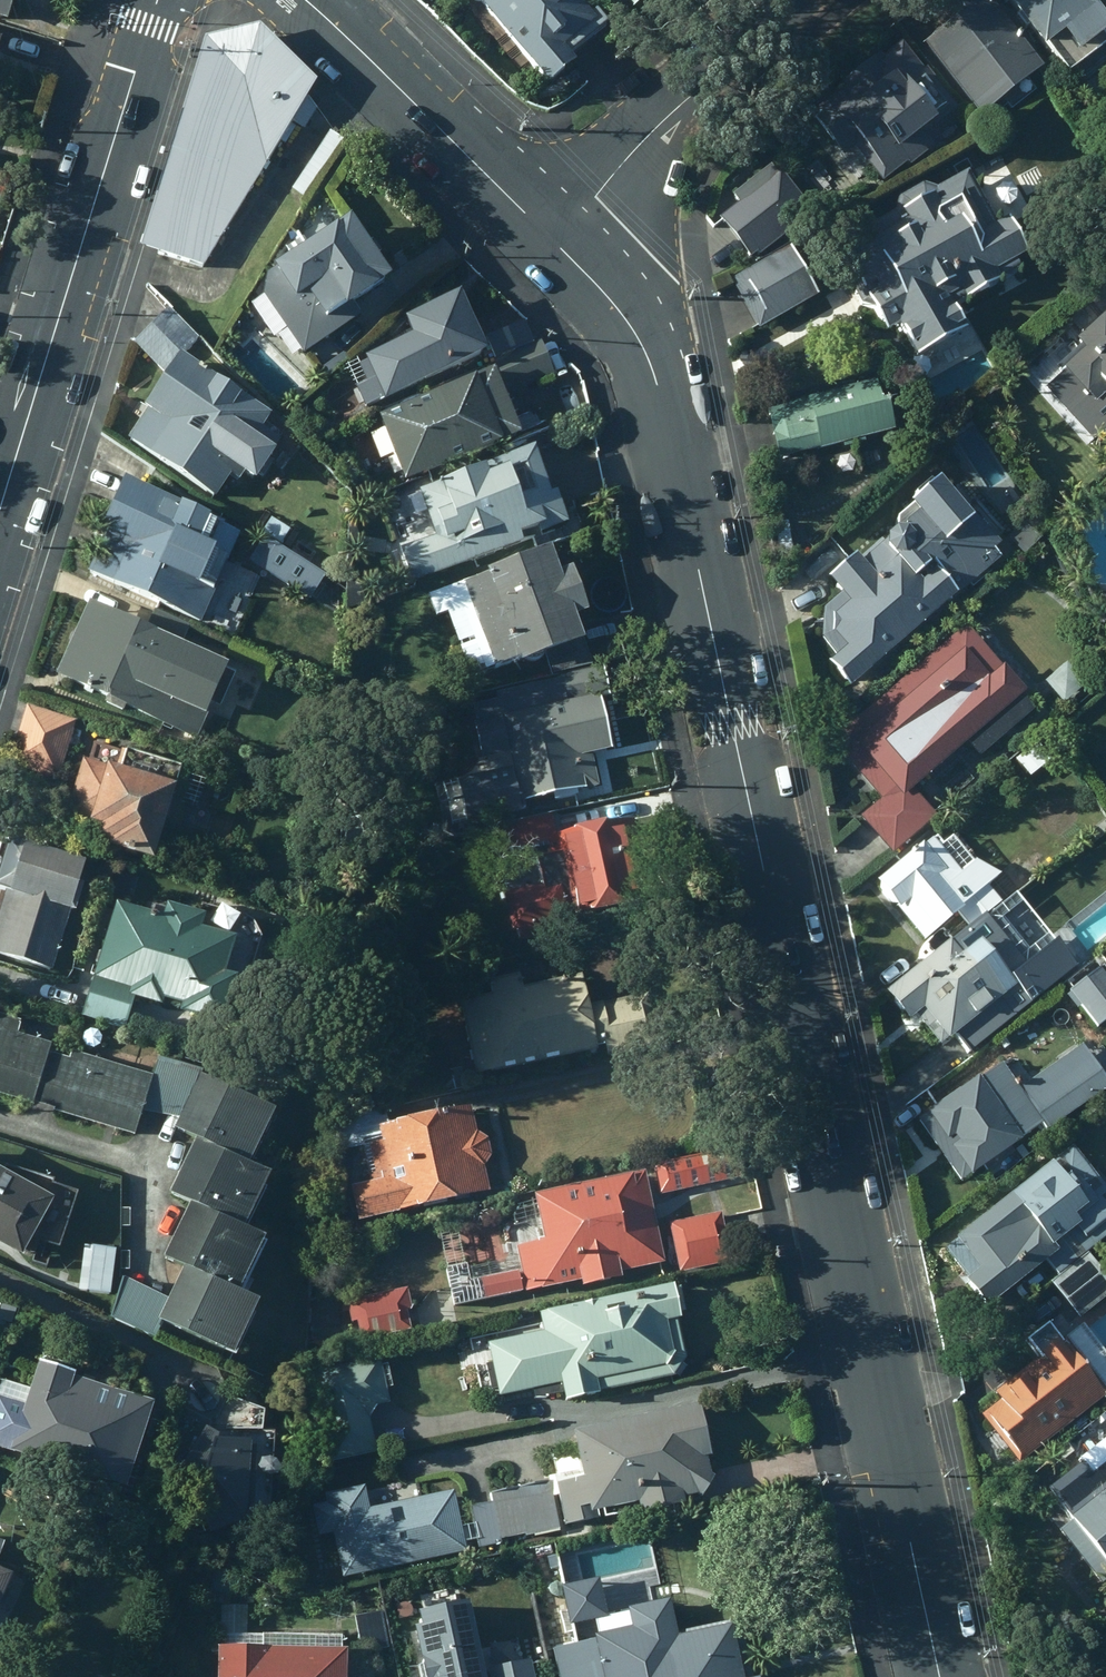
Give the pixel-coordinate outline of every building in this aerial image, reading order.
[(5,29),(14,0),(0,0),(0,28),(5,29)] [(548,83),(575,59),(569,52),(608,21),(597,8),(591,14),(580,0),(480,0),(548,83)] [(924,42),(982,117),(1005,100),(1012,109),(1037,89),(1030,80),(1045,68),(992,0),(978,0),(924,42)] [(1105,31),(1105,15),(1094,0),(1011,0),(1069,74),(1105,44),(1105,34),(1104,32),(1105,31)] [(138,249),(157,255),(215,62),(250,50),(307,101),(318,85),(259,28),(204,41),(138,249)] [(907,144),(954,108),(945,97),(948,94),(926,66),(922,69),(904,45),(886,59),(880,52),(839,82),(845,89),(813,113),(860,175),(871,166),(874,170),(889,159),(897,169),(915,156),(907,144)] [(250,50),(215,62),(157,255),(205,269),(220,244),(262,175),(294,125),(306,133),(311,124),(317,114),(307,101),(250,50)] [(345,141),(329,130),(290,191),(307,201),(345,141)] [(901,324),(918,356),(967,329),(954,304),(1023,268),(1018,260),(1029,254),(1009,218),(998,224),(969,171),(939,187),(923,183),(900,196),(895,212),(868,225),(875,237),(847,251),(861,280),(857,292),(862,304),(877,308),(889,330),(901,324)] [(0,175),(0,200),(1,201),(9,178),(0,175)] [(789,245),(763,198),(717,223),(744,270),(789,245)] [(352,303),(390,276),(350,215),(273,266),(286,286),(280,291),(296,314),(312,302),(323,319),(318,322),(328,337),(360,315),(352,303)] [(733,281),(759,327),(818,294),(792,248),(733,281)] [(384,398),(486,352),(459,292),(405,315),(404,316),(412,333),(389,344),(364,355),(384,398)] [(134,340),(160,369),(193,335),(165,307),(134,340)] [(1077,339),(1080,342),(1055,364),(1062,372),(1045,386),(1093,441),(1105,430),(1105,314),(1077,339)] [(486,334),(494,357),(533,342),(528,331),(523,319),(486,334)] [(547,358),(541,341),(494,358),(507,394),(553,378),(547,358)] [(180,354),(123,439),(214,499),(231,475),(238,480),(243,474),(254,481),(281,442),(261,428),(270,414),(180,354)] [(393,453),(404,479),(520,434),(494,367),(379,412),(385,428),(370,434),(380,458),(393,453)] [(883,401),(878,380),(769,406),(782,457),(896,429),(888,400),(883,401)] [(400,549),(412,583),(569,528),(555,490),(550,492),(534,447),(418,488),(435,536),(400,549)] [(103,537),(87,572),(200,620),(239,532),(189,511),(190,507),(124,478),(99,535),(103,537)] [(850,686),(1002,556),(997,549),(1001,543),(978,514),(974,518),(941,478),(898,517),(898,527),(888,535),(879,525),(849,550),(854,556),(829,579),(842,593),(823,609),(820,637),(837,656),(830,662),(850,686)] [(309,563),(318,550),(297,537),(289,549),(309,563)] [(266,538),(251,561),(307,598),(322,574),(266,538)] [(521,664),(583,641),(575,616),(586,612),(571,567),(559,571),(551,549),(487,570),(488,575),(427,593),(434,616),(450,611),(470,675),(520,659),(521,664)] [(90,601),(55,675),(196,740),(212,704),(219,707),(233,675),(223,670),(226,664),(90,601)] [(157,607),(148,626),(184,642),(192,624),(157,607)] [(1027,693),(967,625),(832,741),(883,800),(863,817),(895,854),(939,816),(915,789),(980,734),(992,749),(1037,710),(1024,695),(1027,693)] [(593,755),(612,752),(595,667),(558,675),(564,703),(505,714),(502,697),(472,703),(482,759),(509,754),(518,803),(599,788),(593,755)] [(58,781),(76,721),(26,706),(8,766),(58,781)] [(122,772),(85,760),(68,818),(105,829),(101,840),(113,843),(111,849),(158,862),(185,768),(128,752),(122,772)] [(653,908),(637,821),(562,835),(571,880),(507,892),(514,934),(521,932),(523,943),(544,939),(542,928),(653,908)] [(957,859),(936,834),(877,883),(925,940),(959,912),(972,927),(1037,873),(1026,861),(990,891),(986,886),(1001,873),(976,860),(974,865),(965,853),(957,859)] [(84,863),(25,844),(10,891),(5,889),(0,905),(0,956),(50,972),(84,863)] [(157,918),(114,903),(90,984),(161,1005),(164,998),(182,1005),(180,1012),(222,1024),(235,978),(222,975),(233,939),(201,929),(207,909),(163,896),(157,918)] [(1021,955),(988,918),(955,943),(952,939),(888,994),(911,1021),(917,1016),(942,1046),(956,1034),(972,1057),(1075,975),(1060,957),(1048,967),(1043,962),(1046,959),(1043,948),(1021,955)] [(1070,991),(1099,1028),(1105,1023),(1105,964),(1070,991)] [(495,998),(463,1004),(479,1083),(674,1045),(661,992),(592,1006),(585,978),(526,991),(523,976),(493,982),(495,998)] [(34,1103),(49,1054),(51,1046),(15,1035),(19,1021),(0,1015),(0,1093),(34,1103)] [(1105,1090),(1105,1078),(1082,1045),(1032,1082),(1020,1066),(1002,1064),(982,1079),(981,1076),(918,1121),(962,1181),(1042,1124),(1048,1132),(1105,1090)] [(68,1059),(49,1054),(34,1103),(54,1109),(53,1112),(134,1135),(141,1113),(151,1076),(71,1053),(68,1059)] [(177,1120),(199,1075),(201,1069),(157,1058),(151,1076),(141,1113),(177,1120)] [(466,1069),(438,1074),(442,1098),(470,1093),(466,1069)] [(172,1130),(195,1140),(247,1166),(275,1111),(199,1075),(177,1120),(172,1130)] [(351,1187),(359,1223),(490,1191),(485,1168),(492,1154),(488,1141),(476,1134),(471,1106),(378,1125),(381,1143),(371,1146),(376,1171),(368,1173),(371,1183),(351,1187)] [(168,1194),(189,1204),(243,1231),(269,1177),(247,1166),(195,1140),(168,1194)] [(1073,1147),(944,1249),(968,1280),(966,1282),(988,1310),(1047,1263),(1058,1276),(1051,1281),(1081,1320),(1105,1300),(1105,1274),(1089,1253),(1105,1240),(1105,1205),(1102,1200),(1105,1197),(1105,1188),(1073,1147)] [(655,1170),(660,1196),(725,1181),(720,1155),(655,1170)] [(0,1170),(0,1248),(20,1258),(24,1250),(42,1255),(44,1245),(58,1248),(76,1196),(51,1187),(53,1182),(4,1165),(2,1172),(0,1170)] [(664,1266),(645,1173),(534,1196),(544,1241),(516,1247),(521,1272),(481,1280),(485,1302),(581,1281),(583,1289),(623,1280),(621,1274),(664,1266)] [(164,1259),(183,1267),(237,1295),(264,1241),(243,1231),(189,1204),(164,1259)] [(721,1214),(669,1224),(680,1272),(732,1260),(721,1214)] [(256,1304),(237,1295),(183,1267),(167,1300),(157,1321),(232,1356),(256,1304)] [(157,1321),(167,1300),(126,1280),(110,1318),(150,1337),(157,1321)] [(682,1321),(672,1286),(539,1315),(544,1333),(488,1345),(500,1399),(531,1392),(534,1401),(564,1395),(566,1403),(599,1396),(599,1394),(675,1377),(686,1360),(677,1322),(682,1321)] [(411,1331),(407,1311),(411,1310),(406,1289),(348,1302),(346,1302),(351,1323),(352,1322),(357,1322),(357,1323),(362,1341),(411,1331)] [(1105,1396),(1105,1388),(1085,1362),(1066,1337),(1062,1341),(995,1393),(1001,1400),(1000,1401),(981,1416),(982,1417),(1019,1464),(1105,1396)] [(124,1492),(154,1405),(72,1377),(73,1374),(39,1362),(35,1372),(0,1360),(0,1450),(124,1492)] [(380,1366),(379,1361),(321,1371),(314,1372),(322,1415),(321,1415),(314,1416),(314,1420),(323,1464),(375,1454),(369,1418),(376,1407),(378,1406),(390,1404),(389,1402),(387,1389),(391,1388),(387,1365),(382,1366),(380,1366)] [(712,1457),(699,1405),(573,1433),(583,1480),(557,1486),(566,1526),(599,1519),(597,1514),(638,1505),(641,1515),(686,1506),(685,1499),(698,1496),(702,1499),(716,1479),(711,1477),(707,1458),(712,1457)] [(218,1439),(210,1434),(188,1467),(189,1483),(184,1525),(245,1532),(255,1444),(218,1439)] [(1100,1470),(1091,1458),(1046,1492),(1070,1524),(1062,1532),(1105,1590),(1105,1465),(1100,1470)] [(427,1497),(423,1475),(422,1475),(379,1484),(384,1506),(329,1517),(342,1578),(467,1553),(454,1491),(427,1497)] [(525,1537),(559,1530),(548,1482),(490,1494),(492,1503),(470,1507),(470,1508),(478,1548),(501,1543),(500,1540),(523,1535),(525,1535),(525,1537)] [(4,1624),(22,1584),(10,1578),(12,1576),(0,1571),(0,1622),(4,1624)] [(389,1651),(377,1590),(355,1594),(359,1616),(355,1616),(363,1656),(389,1651)] [(411,1631),(422,1676),(482,1676),(466,1602),(416,1613),(420,1629),(411,1631)] [(740,1623),(676,1635),(670,1602),(619,1611),(623,1635),(554,1648),(560,1676),(751,1676),(740,1623)] [(216,1676),(345,1676),(346,1654),(341,1654),(341,1638),(247,1636),(247,1606),(221,1606),(219,1651),(217,1651),(216,1676)] [(533,1658),(493,1667),(495,1676),(537,1676),(533,1658)]
